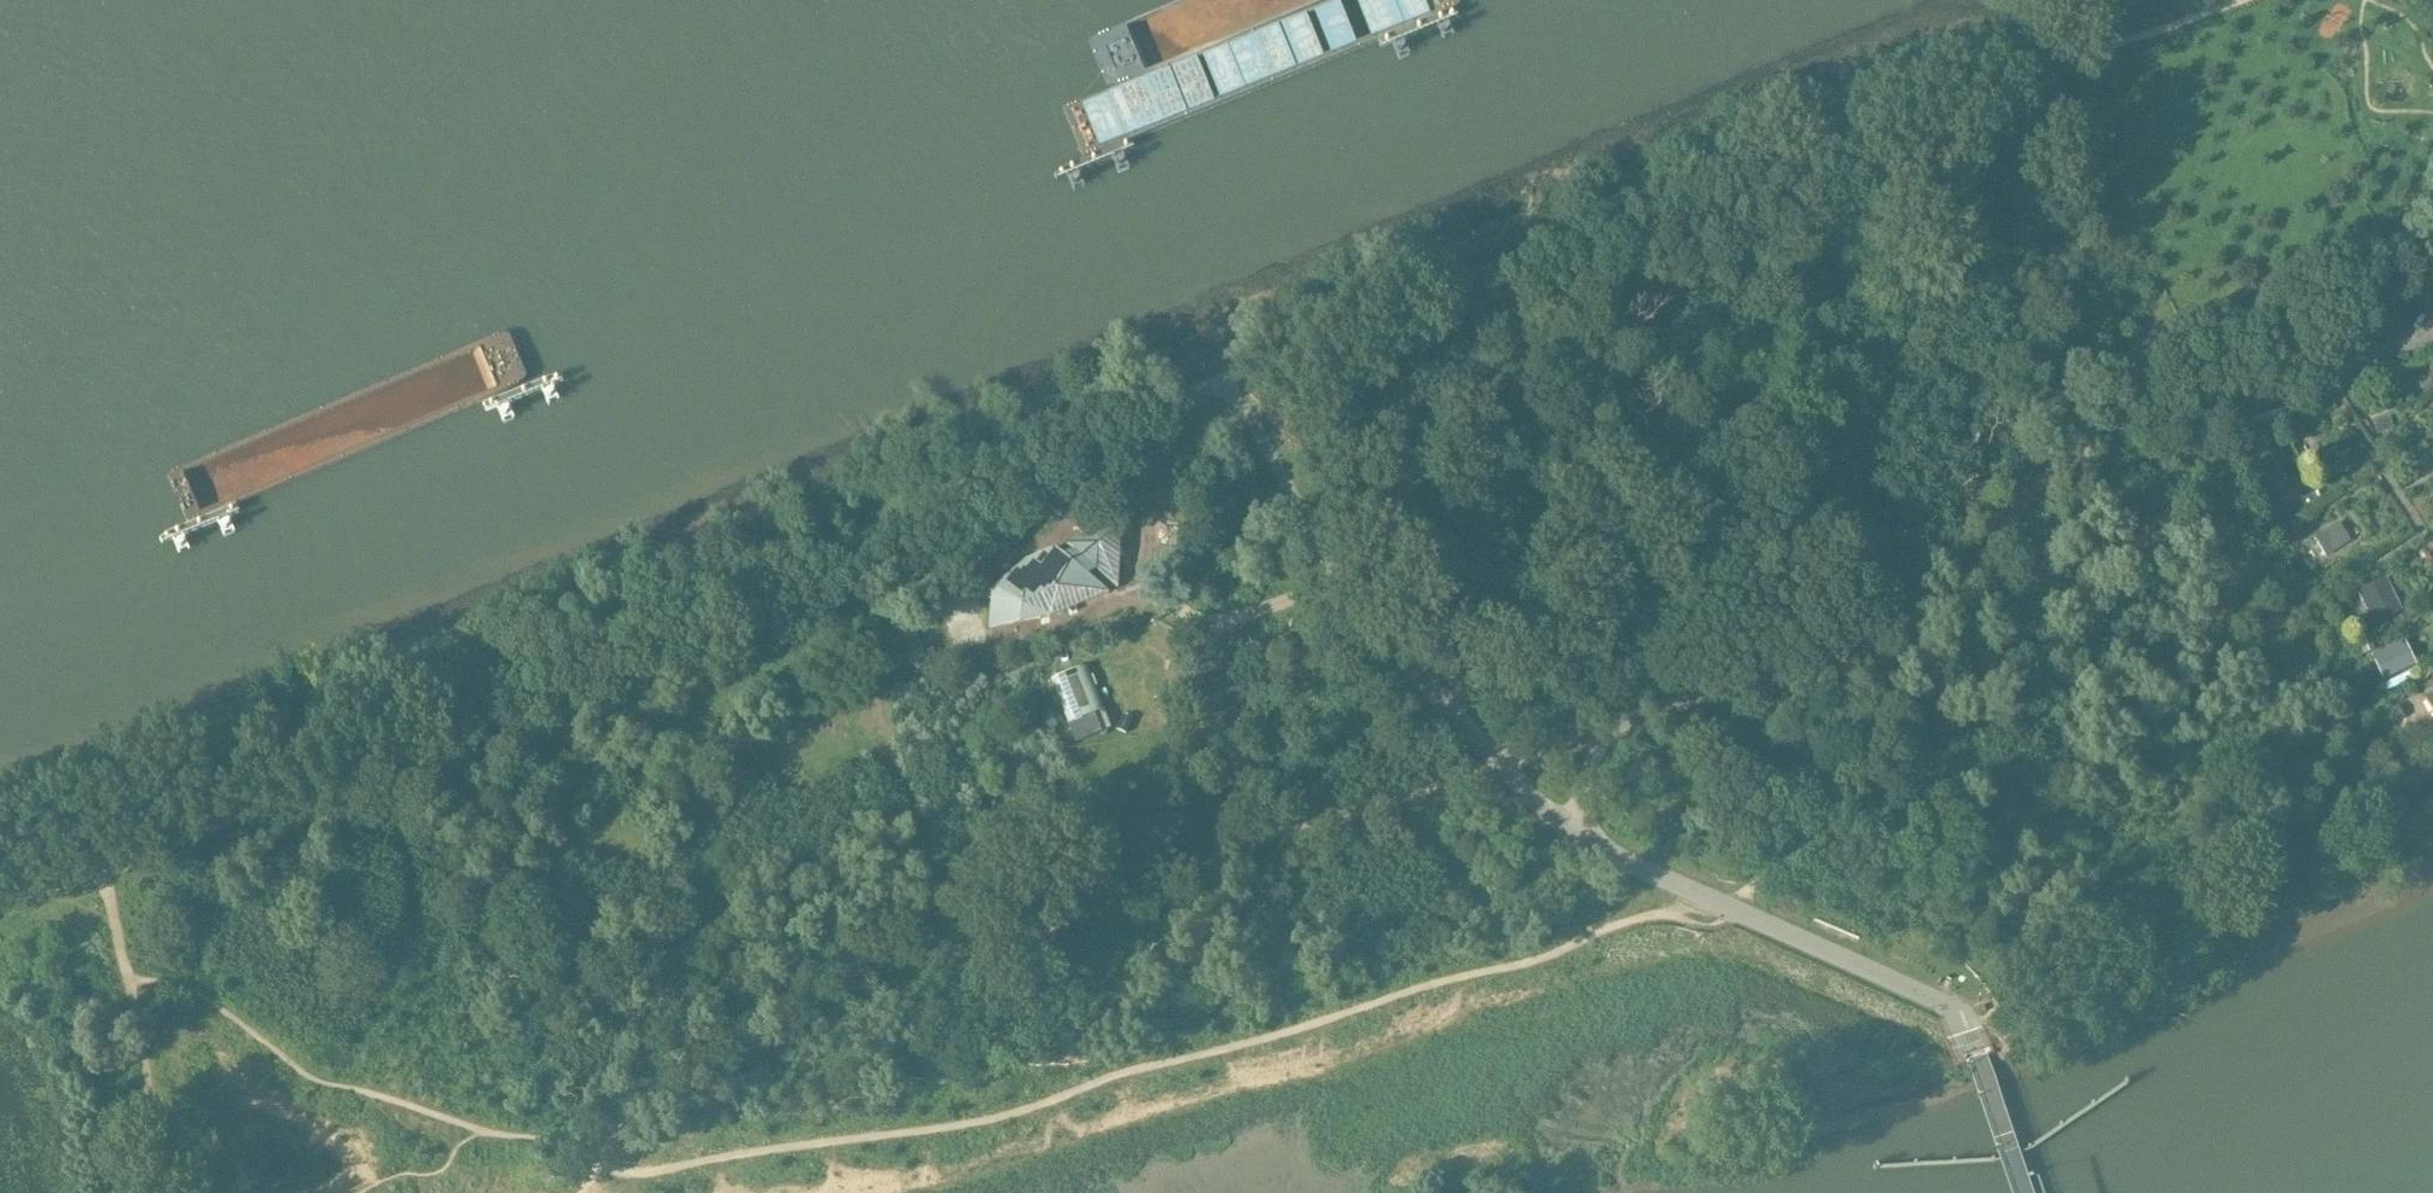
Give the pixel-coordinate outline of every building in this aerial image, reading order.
[(2334,525),(2309,540),(2321,559),(2346,544),(2334,525)] [(993,589),(989,627),(1049,618),(1108,594),(1092,580),(1098,573),(1117,588),(1119,531),(1107,530),(1066,546),(1074,553),(1068,561),(1055,551),(1024,563),(993,589)] [(2377,587),(2354,599),(2369,626),(2392,614),(2377,587)] [(2395,646),(2373,657),(2384,679),(2406,668),(2395,646)] [(1086,665),(1051,679),(1068,724),(1103,710),(1086,665)] [(2419,704),(2432,728),(2432,697),(2419,704)]
